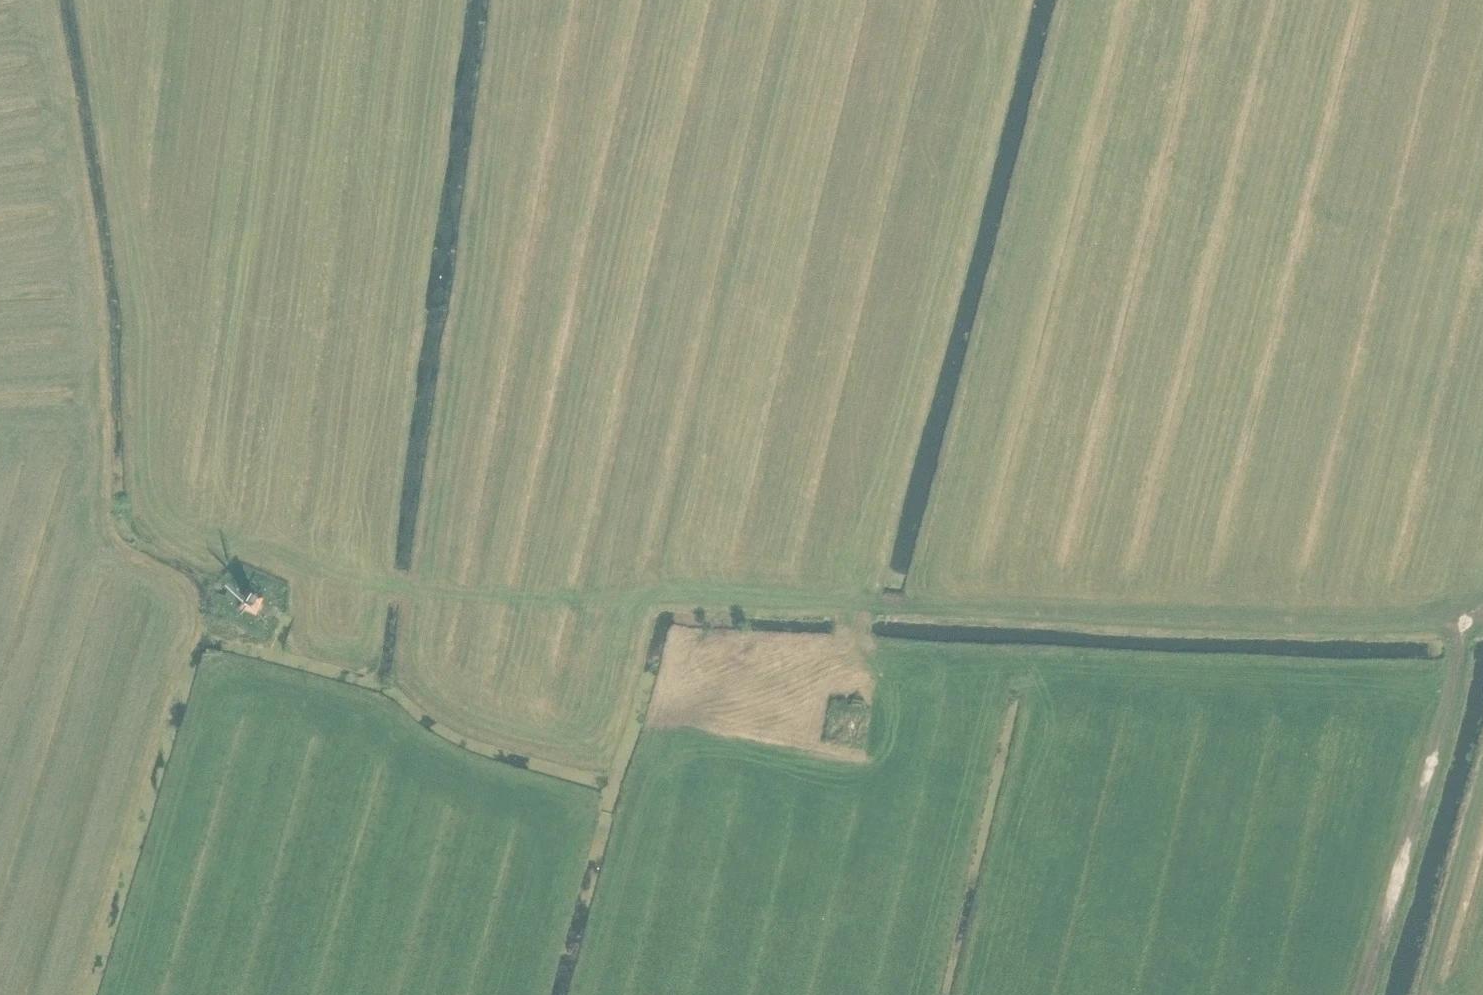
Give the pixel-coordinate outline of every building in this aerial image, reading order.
[(257,610),(265,593),(249,585),(241,602),(257,610)]
